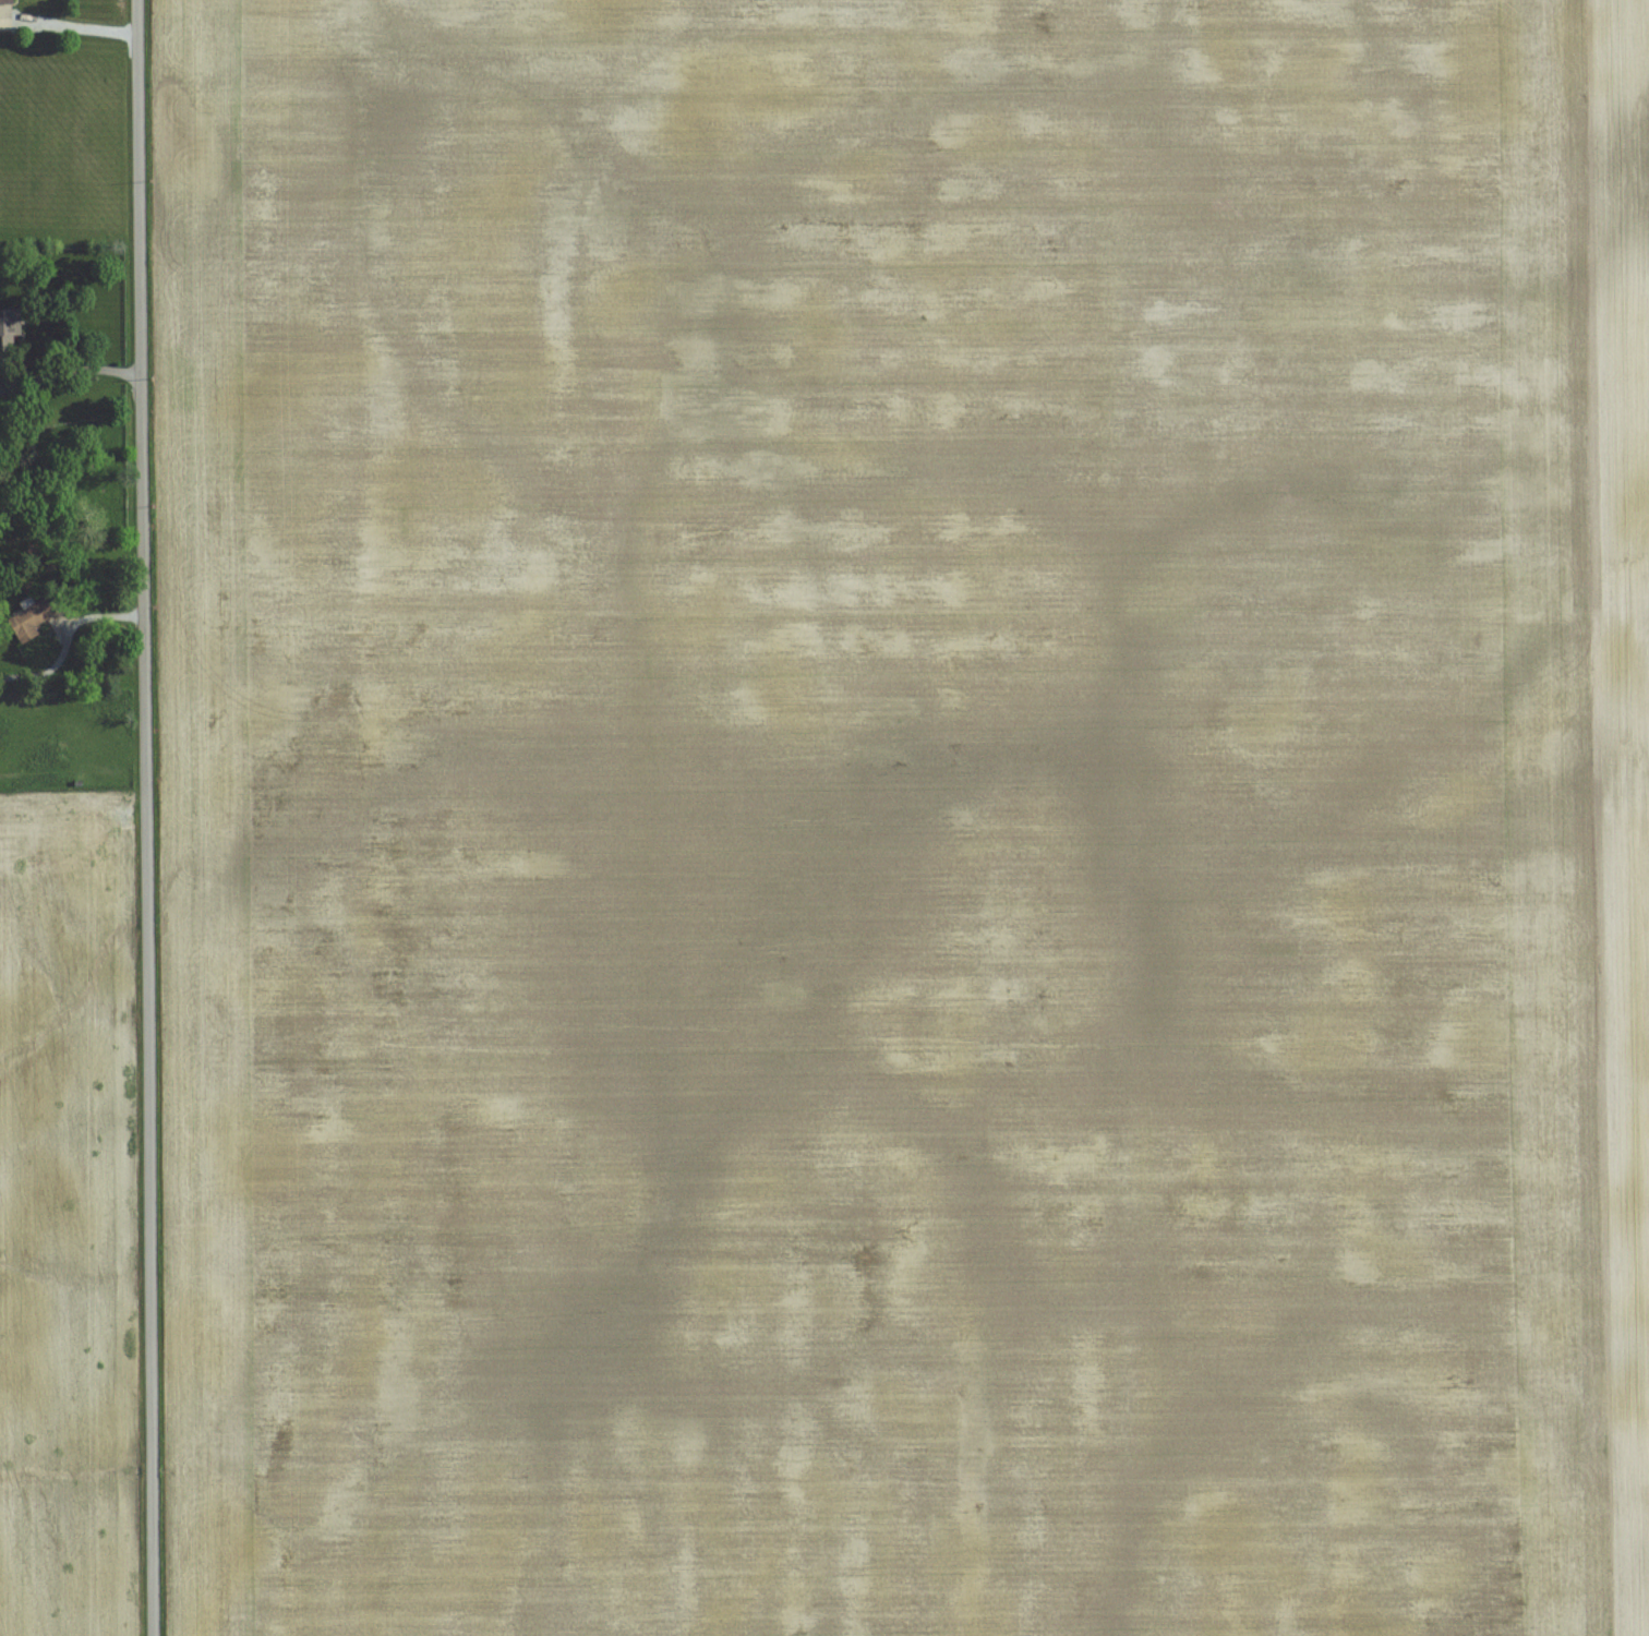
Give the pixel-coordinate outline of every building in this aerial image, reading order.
[(24,352),(22,311),(0,312),(0,353),(24,352)] [(25,645),(42,635),(37,625),(59,614),(50,596),(37,603),(33,597),(21,603),(26,611),(11,619),(25,645)]
